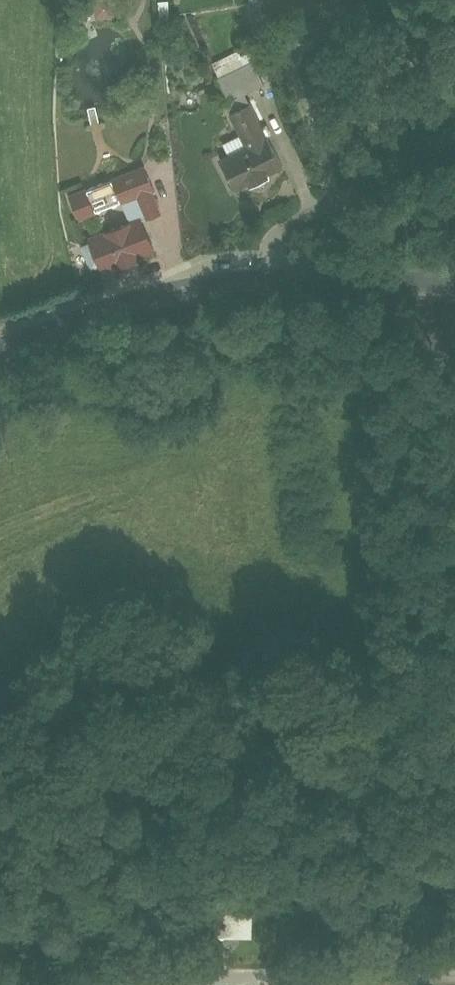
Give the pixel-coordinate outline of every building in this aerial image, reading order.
[(105,22),(103,8),(91,10),(93,24),(105,22)] [(227,104),(262,87),(251,64),(216,81),(227,104)] [(230,195),(282,172),(268,140),(265,142),(249,105),(230,114),(247,150),(216,163),(230,195)] [(116,209),(123,227),(141,219),(142,223),(158,217),(149,196),(152,194),(143,171),(71,200),(80,223),(116,209)] [(98,269),(101,276),(155,255),(142,223),(141,219),(123,227),(87,241),(89,247),(72,253),(81,275),(98,269)] [(250,958),(250,931),(208,930),(208,958),(250,958)]
